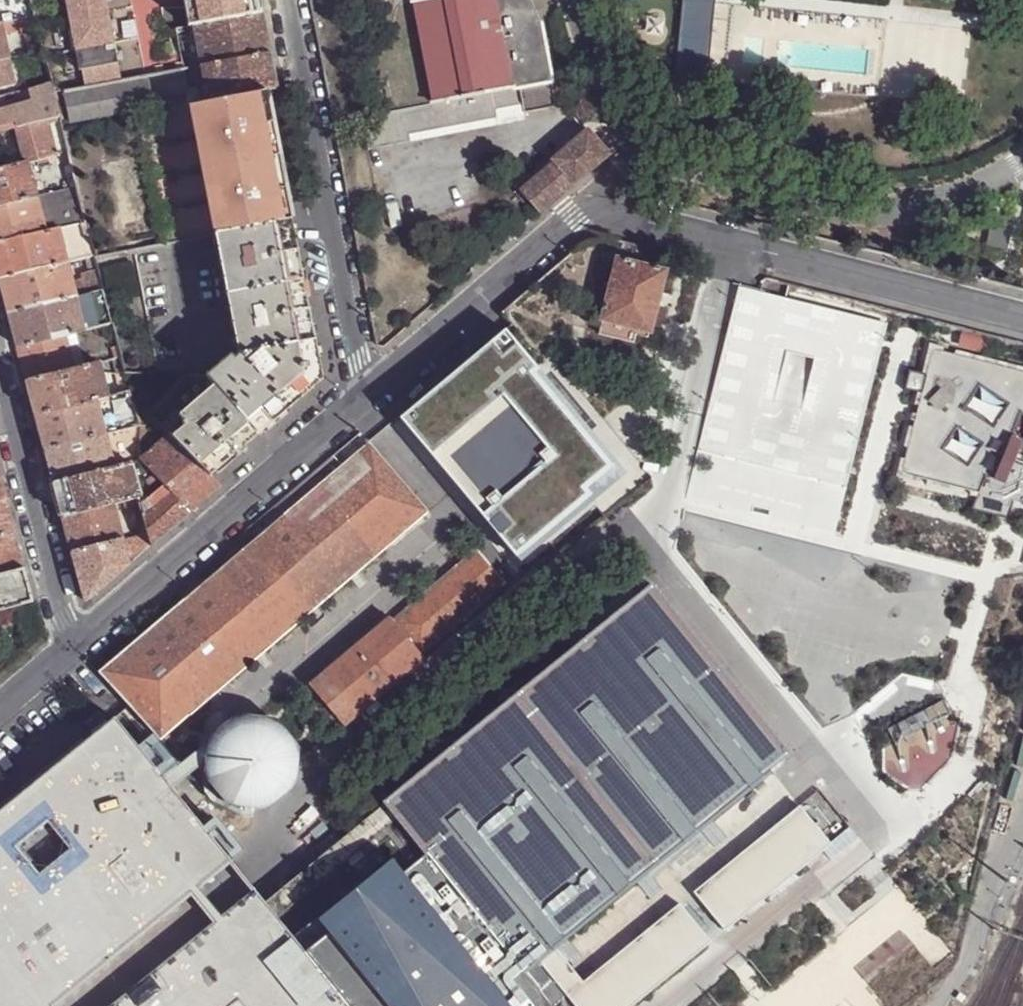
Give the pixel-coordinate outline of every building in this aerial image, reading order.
[(21,21),(30,18),(26,0),(0,0),(0,25),(21,21)] [(82,70),(84,70),(88,89),(123,82),(107,0),(68,0),(82,70)] [(189,30),(194,29),(263,15),(260,0),(184,0),(189,30)] [(362,118),(368,150),(410,142),(409,135),(523,114),(556,108),(541,23),(531,0),(416,0),(414,0),(433,104),(362,118)] [(676,70),(707,73),(714,0),(683,0),(676,70)] [(267,38),(263,15),(194,29),(202,68),(270,55),(267,38)] [(26,35),(35,33),(31,20),(30,18),(21,21),(26,35)] [(0,25),(0,61),(9,59),(0,25)] [(32,54),(42,52),(35,33),(26,35),(32,54)] [(274,75),(270,55),(202,68),(209,102),(266,91),(277,89),(274,75)] [(9,59),(0,61),(0,88),(16,85),(9,59)] [(88,89),(64,93),(70,120),(150,105),(144,78),(123,82),(88,89)] [(34,104),(0,112),(0,134),(15,131),(58,120),(60,119),(54,96),(51,85),(31,90),(34,104)] [(209,103),(189,107),(214,235),(292,221),(287,196),(274,127),(266,91),(209,102),(209,103)] [(523,114),(409,135),(410,142),(525,121),(523,114)] [(66,153),(58,120),(15,131),(24,164),(27,163),(30,163),(66,153)] [(552,161),(554,162),(520,192),(539,215),(609,156),(587,131),(552,161)] [(75,188),(66,153),(30,163),(31,169),(63,160),(70,189),(75,188)] [(27,163),(24,164),(9,168),(3,169),(0,170),(0,207),(36,198),(27,163)] [(488,170),(472,178),(477,188),(493,180),(488,170)] [(641,195),(654,199),(656,190),(643,187),(641,195)] [(84,223),(83,222),(75,188),(70,189),(36,198),(0,207),(0,243),(84,223)] [(994,216),(986,245),(1007,250),(1014,221),(994,216)] [(974,237),(978,222),(968,219),(964,234),(974,237)] [(296,242),(292,221),(214,235),(133,251),(157,373),(185,374),(205,375),(259,435),(322,382),(315,343),(306,294),(296,242)] [(68,263),(86,259),(93,257),(84,223),(0,243),(0,279),(68,263)] [(97,270),(94,258),(94,257),(93,257),(86,259),(90,272),(97,270)] [(664,270),(614,257),(598,320),(600,321),(596,334),(632,343),(635,330),(648,333),(664,270)] [(68,263),(0,279),(0,283),(6,306),(8,314),(77,296),(68,263)] [(103,290),(97,270),(90,272),(82,274),(87,294),(103,290)] [(112,323),(103,290),(87,294),(77,296),(8,314),(16,341),(17,349),(66,336),(75,333),(91,329),(112,323)] [(848,531),(894,328),(758,294),(741,291),(736,311),(692,488),(848,531)] [(94,340),(91,329),(75,333),(78,344),(94,340)] [(505,333),(403,419),(515,552),(617,467),(505,333)] [(925,335),(917,367),(906,364),(901,384),(912,387),(888,482),(969,501),(966,512),(1013,524),(1016,513),(1022,515),(1022,360),(925,335)] [(75,369),(66,336),(17,349),(24,373),(26,382),(75,369)] [(124,372),(121,357),(115,359),(118,374),(116,374),(121,394),(129,392),(124,372)] [(108,397),(99,363),(75,369),(26,382),(32,405),(35,416),(108,397)] [(170,436),(210,478),(247,446),(259,435),(205,375),(185,374),(152,416),(170,436)] [(44,450),(140,425),(129,392),(121,394),(108,397),(35,416),(42,441),(44,450)] [(53,484),(140,461),(141,426),(140,425),(44,450),(49,469),(53,484)] [(170,436),(154,449),(148,425),(141,426),(140,461),(166,487),(191,513),(213,495),(220,488),(210,478),(170,436)] [(433,510),(373,439),(368,444),(229,561),(290,630),(355,575),(433,510)] [(166,487),(140,461),(53,484),(56,497),(62,518),(114,504),(124,502),(139,498),(142,505),(166,487)] [(173,529),(191,513),(166,487),(142,505),(144,513),(149,533),(152,546),(173,529)] [(139,498),(124,502),(128,517),(136,515),(144,513),(139,498)] [(15,534),(11,517),(7,500),(0,502),(0,538),(15,534)] [(68,539),(71,553),(123,539),(114,504),(62,518),(68,539)] [(149,533),(144,513),(136,515),(142,534),(149,533)] [(152,546),(149,533),(142,534),(123,539),(130,565),(152,546)] [(25,569),(20,553),(15,534),(0,538),(0,574),(25,569)] [(123,539),(71,553),(78,580),(84,601),(84,602),(87,602),(130,565),(123,539)] [(486,543),(477,552),(488,565),(498,558),(486,543)] [(345,723),(423,658),(421,654),(513,576),(498,558),(488,565),(477,552),(410,608),(407,605),(312,685),(345,723)] [(158,741),(196,708),(246,666),(253,661),(290,630),(229,561),(98,672),(127,705),(158,741)] [(16,606),(33,602),(29,585),(25,569),(0,574),(0,610),(16,606)] [(634,601),(774,771),(793,755),(654,585),(634,601)] [(541,992),(556,981),(578,1005),(635,1005),(714,942),(683,903),(587,982),(557,948),(774,771),(634,601),(387,803),(398,817),(427,853),(415,862),(304,952),(347,1005),(553,1005),(541,992)] [(43,640),(33,602),(16,606),(29,652),(43,640)] [(98,711),(84,724),(91,732),(105,719),(98,711)] [(204,761),(203,774),(225,805),(264,812),(296,786),(299,749),(273,718),(239,714),(215,732),(206,739),(204,761)] [(113,717),(0,809),(0,1005),(347,1005),(304,952),(276,917),(265,904),(248,883),(170,787),(113,717)] [(387,803),(265,904),(276,917),(398,817),(387,803)] [(803,805),(697,892),(728,929),(834,844),(803,805)] [(787,986),(763,1005),(803,1005),(787,986)]
